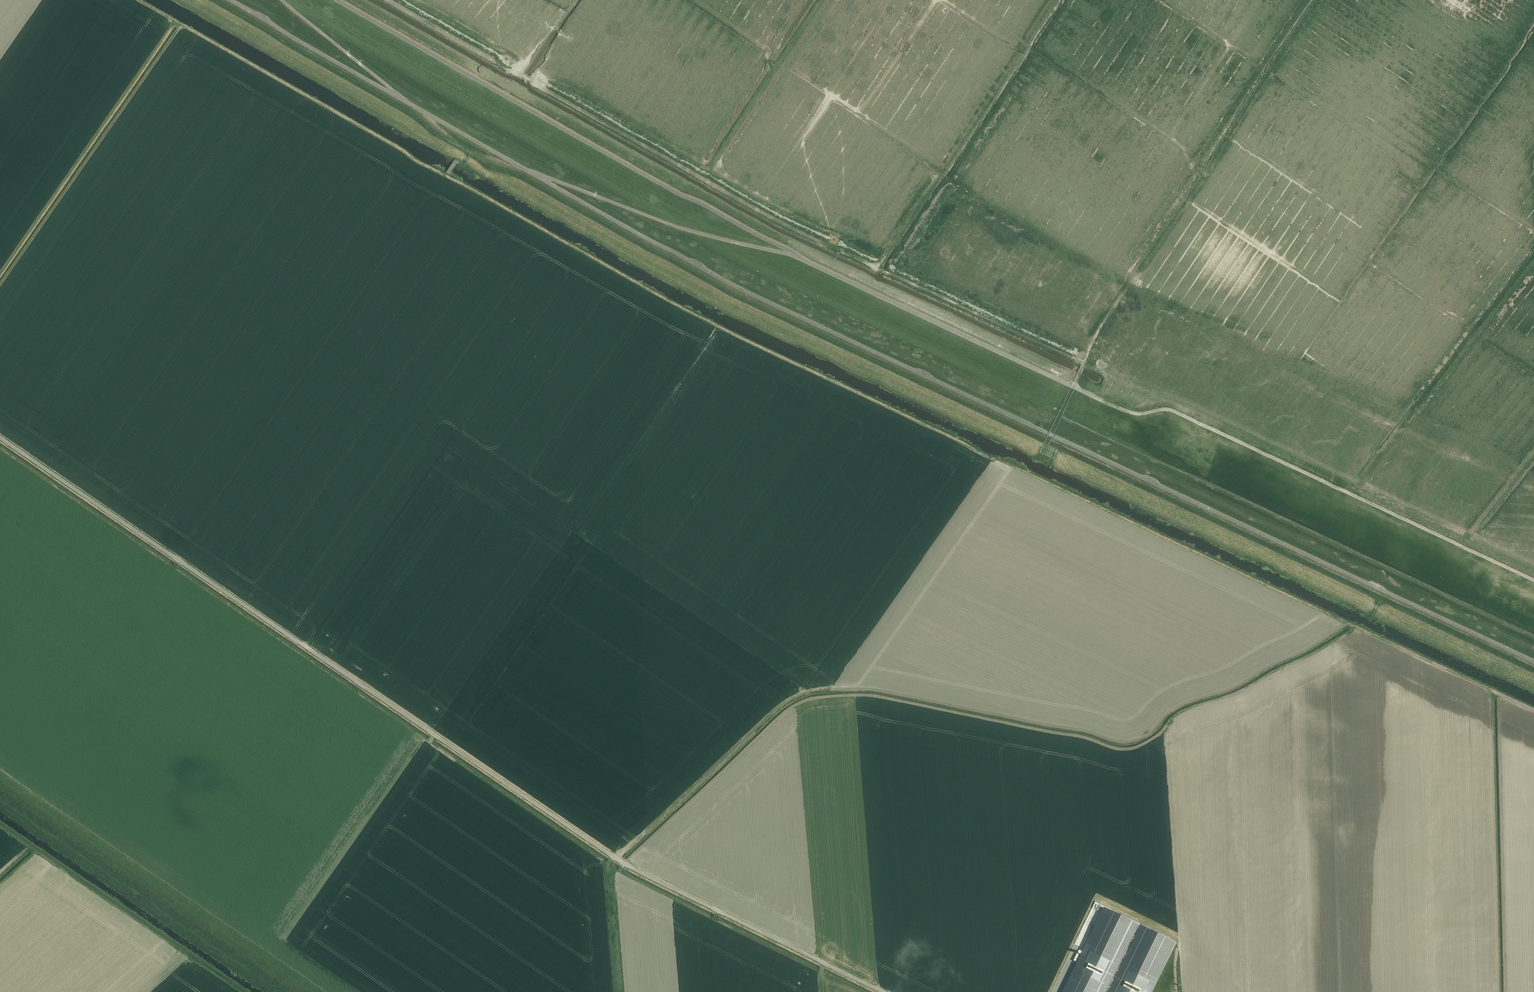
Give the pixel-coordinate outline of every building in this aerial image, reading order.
[(1175,944),(1103,909),(1062,991),(1151,991),(1175,944)]
